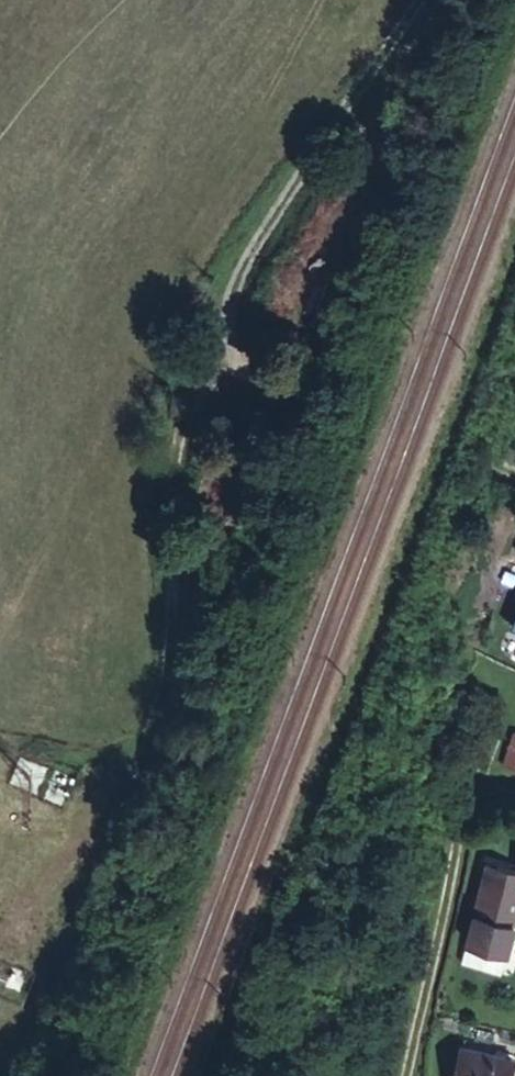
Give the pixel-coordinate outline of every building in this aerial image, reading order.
[(513,732),(502,763),(514,767),(514,733),(513,732)] [(514,915),(514,872),(486,865),(466,942),(505,952),(514,915)] [(468,964),(488,968),(492,951),(471,948),(468,964)] [(514,1059),(459,1047),(452,1075),(510,1075),(514,1059)]
